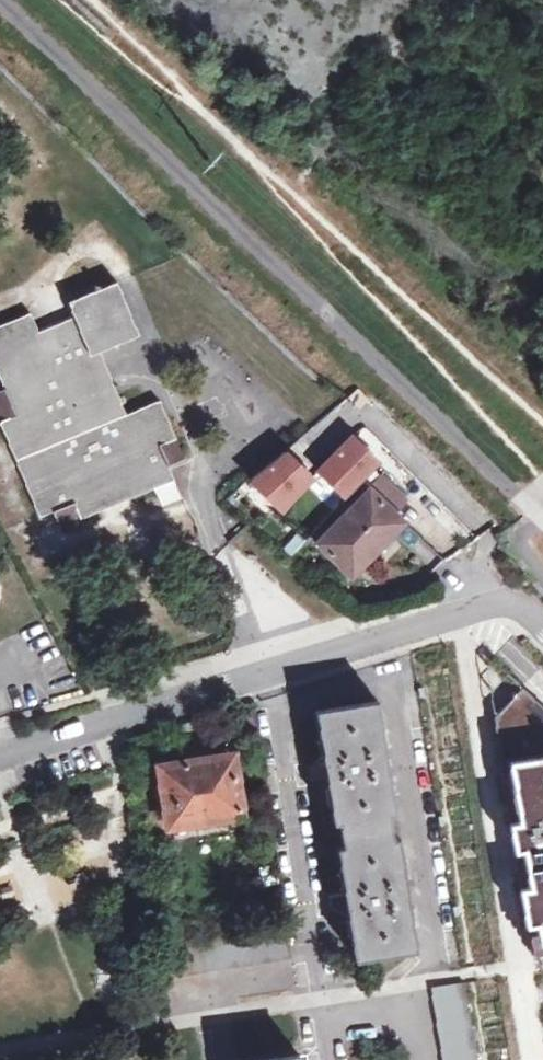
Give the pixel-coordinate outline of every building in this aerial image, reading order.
[(51,509),(58,525),(77,518),(170,482),(165,468),(180,462),(157,403),(125,415),(99,352),(137,338),(116,285),(103,290),(102,286),(95,289),(97,293),(68,304),(71,318),(36,333),(28,316),(0,326),(0,378),(3,388),(0,389),(0,418),(38,513),(51,509)] [(380,466),(353,440),(320,473),(348,500),(380,466)] [(287,455),(252,483),(282,512),(313,481),(287,455)] [(406,502),(382,479),(370,491),(395,514),(406,502)] [(350,575),(391,534),(384,527),(396,516),(391,511),(370,491),(318,546),(350,575)] [(384,527),(391,534),(403,522),(396,516),(384,527)] [(494,718),(531,953),(542,951),(542,707),(523,688),(494,718)] [(415,947),(398,836),(393,837),(389,813),(394,812),(376,702),(315,712),(323,760),(317,762),(318,767),(312,768),(314,780),(326,777),(334,822),(339,821),(343,846),(338,847),(344,891),(332,894),(334,906),(341,905),(342,911),(347,910),(356,958),(415,947)] [(171,825),(241,815),(233,758),(163,768),(171,825)] [(433,989),(433,991),(439,1030),(444,1059),(475,1059),(463,984),(433,989)]
